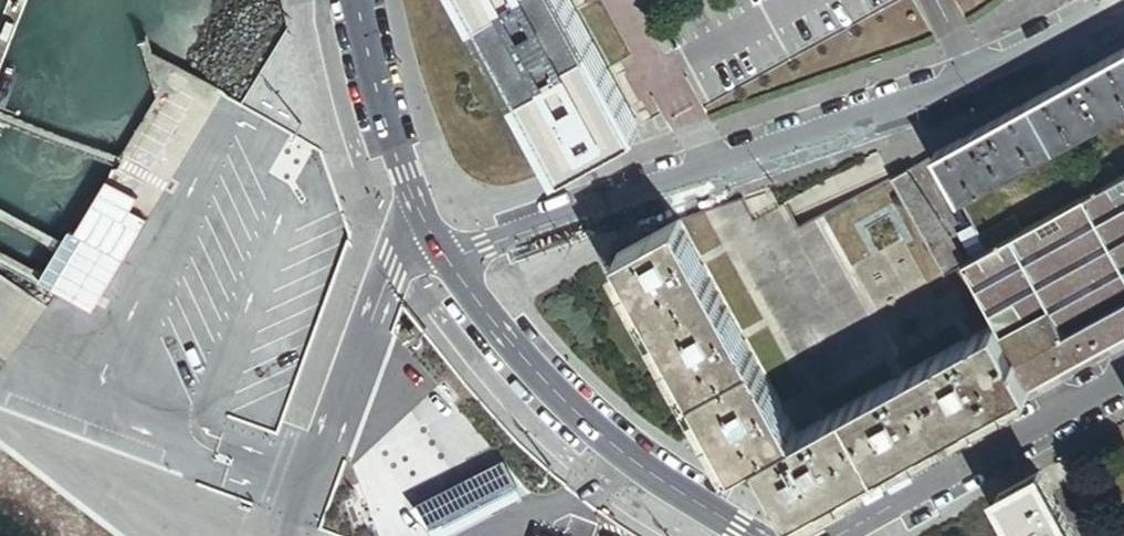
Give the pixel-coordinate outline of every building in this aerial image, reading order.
[(567,168),(639,129),(627,108),(567,0),(475,0),(567,168)] [(1031,100),(1057,147),(1123,110),(1123,49),(1031,100)] [(1057,147),(1031,100),(935,153),(960,199),(1057,147)] [(1084,197),(1120,177),(1112,162),(1075,182),(1084,197)] [(144,185),(116,169),(53,279),(93,302),(147,208),(135,201),(144,185)] [(921,231),(941,220),(907,169),(891,177),(921,231)] [(1120,177),(1084,197),(1123,270),(1123,175),(1120,177)] [(1084,197),(1023,231),(1011,237),(1078,359),(1123,334),(1123,270),(1084,197)] [(1011,237),(1023,231),(1014,215),(979,234),(988,250),(1011,237)] [(1030,385),(997,324),(796,433),(677,220),(619,251),(736,469),(758,456),(792,517),(1030,385)] [(952,237),(941,220),(921,231),(945,275),(964,265),(964,263),(952,237)] [(973,258),(988,250),(979,234),(974,225),(959,233),(973,258)] [(1078,359),(1011,237),(988,250),(973,258),(964,263),(964,265),(997,324),(1030,385),(1078,359)] [(1068,457),(1056,464),(1096,535),(1112,535),(1068,457)] [(506,458),(423,498),(440,535),(524,495),(506,458)] [(1040,473),(998,496),(1020,535),(1074,535),(1040,473)]
